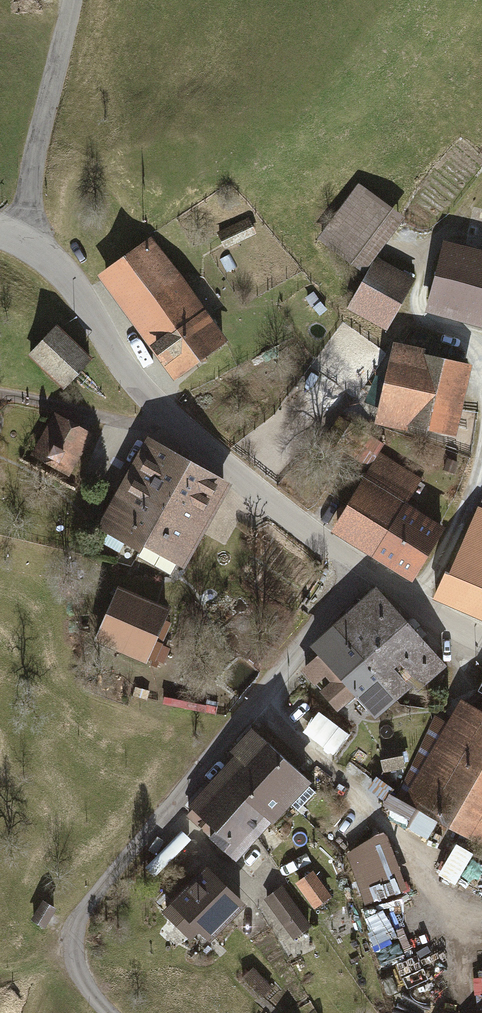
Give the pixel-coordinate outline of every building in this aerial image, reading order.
[(359,193),(320,244),(363,276),(402,225),(359,193)] [(249,220),(222,226),(225,241),(252,234),(249,220)] [(222,338),(151,242),(105,276),(175,372),(222,338)] [(481,336),(481,263),(446,254),(429,322),(481,336)] [(382,265),(352,314),(387,335),(416,286),(382,265)] [(57,330),(31,357),(62,386),(88,358),(57,330)] [(427,358),(395,351),(377,433),(408,439),(409,435),(454,445),(470,371),(426,362),(427,358)] [(59,417),(37,453),(65,470),(87,433),(59,417)] [(120,496),(159,519),(190,466),(150,443),(120,496)] [(341,538),(378,559),(417,581),(443,535),(405,513),(421,485),(383,464),(341,538)] [(229,488),(190,466),(159,519),(141,550),(180,572),(229,488)] [(102,527),(141,550),(159,519),(120,496),(102,527)] [(443,606),(481,621),(481,518),(480,517),(443,606)] [(377,594),(333,631),(394,704),(438,667),(377,594)] [(99,647),(144,668),(167,619),(123,598),(99,647)] [(373,721),(394,704),(333,631),(312,648),(321,658),(304,672),(335,709),(352,695),(373,721)] [(460,708),(403,806),(481,851),(481,721),(460,708)] [(306,735),(332,754),(346,735),(319,716),(306,735)] [(230,757),(236,763),(282,809),(308,784),(256,731),(230,757)] [(265,826),(282,809),(236,763),(220,780),(265,826)] [(239,853),(265,826),(220,780),(192,807),(239,853)] [(362,838),(345,823),(328,843),(345,857),(362,838)] [(348,861),(369,913),(406,897),(383,838),(348,861)] [(177,906),(210,939),(242,906),(209,874),(177,906)] [(300,889),(317,913),(332,902),(315,878),(300,889)] [(269,903),(295,941),(311,931),(284,893),(269,903)] [(54,909),(44,903),(34,919),(45,925),(54,909)] [(254,972),(242,984),(262,1005),(275,992),(254,972)]
